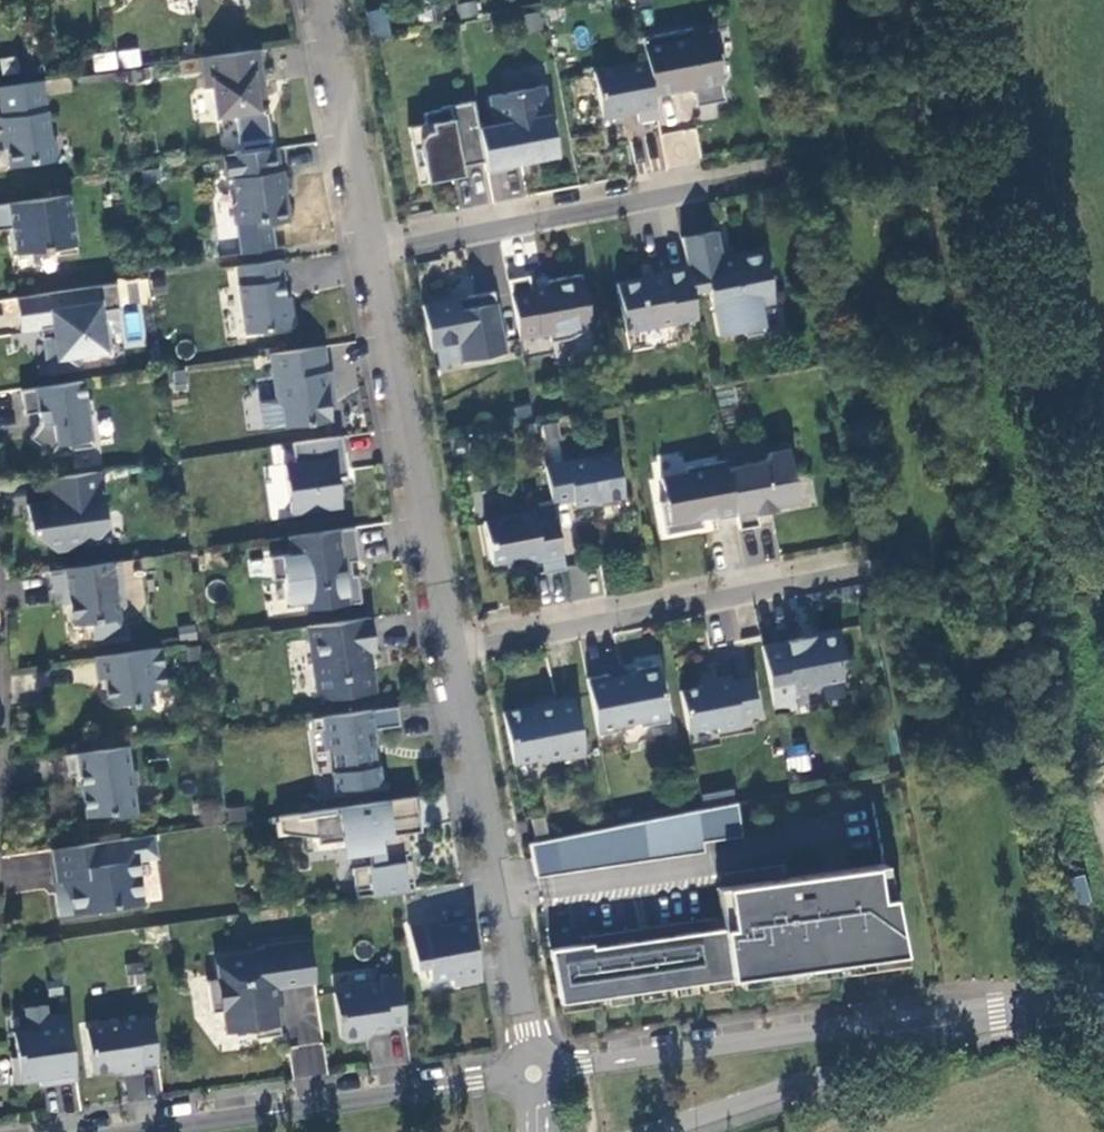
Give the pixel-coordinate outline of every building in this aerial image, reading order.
[(387,9),(366,11),(368,37),(389,35),(387,9)] [(694,28),(643,37),(648,61),(655,95),(689,88),(695,92),(698,106),(727,100),(723,82),(728,75),(723,53),(718,54),(714,33),(696,37),(694,28)] [(137,47),(118,53),(124,69),(143,64),(137,47)] [(260,49),(208,56),(201,57),(206,88),(213,86),(218,118),(237,114),(238,120),(253,118),(261,111),(258,89),(266,87),(260,49)] [(115,51),(92,55),(95,71),(118,67),(115,51)] [(655,95),(648,61),(595,72),(604,117),(638,110),(640,120),(659,117),(655,95)] [(34,82),(0,86),(5,116),(0,117),(0,140),(8,140),(12,166),(55,160),(59,155),(55,132),(50,128),(43,80),(34,82)] [(514,168),(513,164),(559,154),(545,85),(491,95),(496,124),(480,127),(487,161),(489,173),(514,168)] [(487,161),(480,127),(475,100),(443,106),(443,109),(425,112),(427,123),(410,127),(418,167),(425,165),(444,162),(446,169),(468,165),(487,161)] [(661,133),(666,168),(701,162),(696,128),(661,133)] [(289,205),(284,201),(283,191),(288,190),(285,170),(282,170),(279,147),(225,155),(228,179),(235,179),(238,200),(234,205),(237,223),(266,219),(271,223),(291,221),(289,205)] [(444,162),(425,165),(429,182),(469,174),(468,165),(446,169),(444,162)] [(59,248),(60,255),(79,252),(71,194),(0,204),(0,229),(9,228),(14,228),(15,235),(10,235),(13,255),(59,248)] [(683,237),(688,265),(694,290),(710,288),(719,335),(741,330),(749,335),(767,332),(761,304),(775,301),(764,247),(739,253),(740,257),(723,260),(717,230),(683,237)] [(283,259),(241,265),(243,284),(241,285),(248,333),(291,327),(294,322),(293,311),(288,307),(284,280),(286,279),(283,259)] [(619,283),(628,332),(699,318),(694,290),(688,265),(664,270),(665,276),(649,280),(645,278),(619,283)] [(522,338),(551,332),(552,342),(560,341),(579,336),(587,330),(593,324),(583,274),(547,281),(548,286),(533,289),(531,276),(510,279),(522,338)] [(47,327),(48,337),(53,368),(78,365),(77,358),(108,353),(101,311),(121,308),(117,283),(18,297),(23,331),(42,328),(47,327)] [(424,305),(433,349),(460,343),(464,361),(482,358),(486,352),(492,356),(507,352),(495,291),(461,298),(463,309),(453,311),(450,300),(424,305)] [(272,354),(279,402),(285,406),(288,427),(333,420),(329,391),(334,390),(331,370),(328,370),(325,345),(272,354)] [(32,438),(52,453),(58,444),(64,443),(73,450),(93,447),(89,418),(94,411),(92,399),(87,399),(85,381),(23,389),(26,413),(40,412),(42,424),(32,438)] [(294,443),(297,462),(286,464),(293,513),(342,506),(338,477),(349,476),(344,436),(294,443)] [(777,508),(776,505),(800,500),(790,447),(771,450),(765,459),(728,467),(738,515),(740,529),(760,525),(758,512),(777,508)] [(617,451),(547,465),(554,501),(554,504),(575,500),(576,506),(626,496),(617,451)] [(688,473),(663,478),(667,501),(662,502),(668,534),(700,528),(698,519),(704,518),(718,515),(719,519),(738,515),(728,467),(727,459),(687,467),(688,473)] [(101,471),(55,477),(58,500),(29,504),(33,533),(57,550),(76,547),(83,538),(102,535),(109,526),(101,471)] [(554,501),(534,505),(535,511),(537,521),(557,517),(554,504),(554,501)] [(543,559),(545,573),(567,569),(557,517),(537,521),(535,511),(486,521),(494,563),(508,560),(522,558),(523,563),(543,559)] [(354,527),(300,534),(302,552),(271,557),(275,579),(286,577),(290,603),(308,600),(310,609),(362,601),(358,575),(346,576),(344,562),(359,559),(354,527)] [(522,558),(508,560),(509,566),(523,563),(522,558)] [(51,571),(55,592),(69,590),(74,625),(93,622),(95,640),(125,635),(121,606),(127,605),(121,560),(51,571)] [(373,616),(317,625),(319,638),(311,640),(319,690),(330,699),(377,692),(374,669),(370,670),(368,652),(378,651),(373,616)] [(309,626),(311,640),(319,638),(317,625),(309,626)] [(817,633),(817,635),(818,637),(804,640),(804,638),(764,646),(776,712),(797,708),(794,695),(814,690),(819,684),(843,679),(839,661),(844,654),(839,628),(817,633)] [(154,704),(152,690),(168,688),(162,648),(96,657),(99,678),(101,678),(106,677),(107,687),(109,699),(115,703),(127,702),(133,707),(154,704)] [(588,678),(600,734),(621,730),(620,725),(641,720),(642,726),(671,720),(659,664),(638,668),(638,673),(611,679),(610,673),(588,678)] [(713,679),(714,684),(682,691),(690,731),(720,726),(721,731),(743,727),(741,719),(760,715),(753,677),(733,681),(732,675),(713,679)] [(537,705),(538,710),(530,712),(524,708),(504,711),(515,763),(539,758),(545,763),(586,755),(575,698),(537,705)] [(399,706),(314,718),(315,730),(323,730),(326,748),(332,748),(337,789),(385,782),(376,729),(401,724),(399,706)] [(137,770),(132,771),(128,745),(67,754),(70,776),(82,774),(88,816),(112,813),(117,817),(138,814),(135,791),(139,785),(137,770)] [(785,751),(789,771),(811,768),(807,747),(785,751)] [(704,808),(736,802),(733,789),(701,796),(704,808)] [(415,882),(412,860),(402,862),(402,854),(411,853),(408,833),(423,831),(416,796),(280,816),(282,832),(320,837),(320,845),(345,841),(346,847),(372,850),(374,866),(354,869),(358,890),(371,888),(415,882)] [(701,823),(558,843),(563,871),(704,849),(702,837),(742,831),(737,802),(699,810),(701,823)] [(701,823),(699,810),(530,843),(537,875),(563,871),(558,843),(701,823)] [(537,840),(549,837),(545,817),(533,820),(537,840)] [(135,837),(139,859),(158,856),(155,834),(135,837)] [(70,891),(59,893),(57,893),(60,915),(145,903),(139,859),(135,837),(53,849),(58,881),(69,880),(70,891)] [(412,860),(411,853),(402,854),(402,862),(412,860)] [(732,927),(724,928),(718,929),(699,932),(676,935),(667,936),(666,934),(652,936),(652,938),(634,941),(611,945),(600,946),(599,943),(593,944),(593,943),(584,944),(551,949),(562,1003),(903,953),(886,863),(727,887),(732,927)] [(1083,875),(1071,879),(1080,905),(1092,901),(1083,875)] [(69,880),(58,881),(59,893),(70,891),(69,880)] [(415,882),(371,888),(373,895),(388,892),(416,888),(415,882)] [(718,888),(724,928),(732,927),(727,887),(718,888)] [(699,932),(718,929),(716,917),(583,936),(584,944),(593,943),(593,944),(599,943),(600,946),(611,945),(610,940),(633,937),(634,941),(652,938),(652,936),(666,934),(667,936),(676,935),(675,931),(699,927),(699,932)] [(433,980),(450,977),(454,980),(455,985),(484,980),(472,920),(451,923),(448,928),(442,930),(441,919),(410,925),(418,967),(430,965),(433,980)] [(278,1005),(281,1005),(279,987),(317,981),(310,938),(264,945),(265,949),(216,956),(219,979),(208,981),(213,1012),(224,1010),(227,1032),(255,1028),(256,1038),(282,1034),(278,1005)] [(358,1039),(362,1033),(390,1029),(389,1025),(407,1022),(400,976),(382,978),(384,985),(335,992),(341,1037),(347,1041),(358,1039)] [(78,1080),(68,1013),(49,1015),(47,1004),(25,1007),(29,1030),(15,1031),(19,1056),(13,1057),(17,1084),(41,1080),(56,1078),(57,1083),(78,1080)] [(143,1064),(160,1062),(153,1018),(87,1028),(94,1071),(123,1067),(124,1073),(144,1070),(143,1064)]
